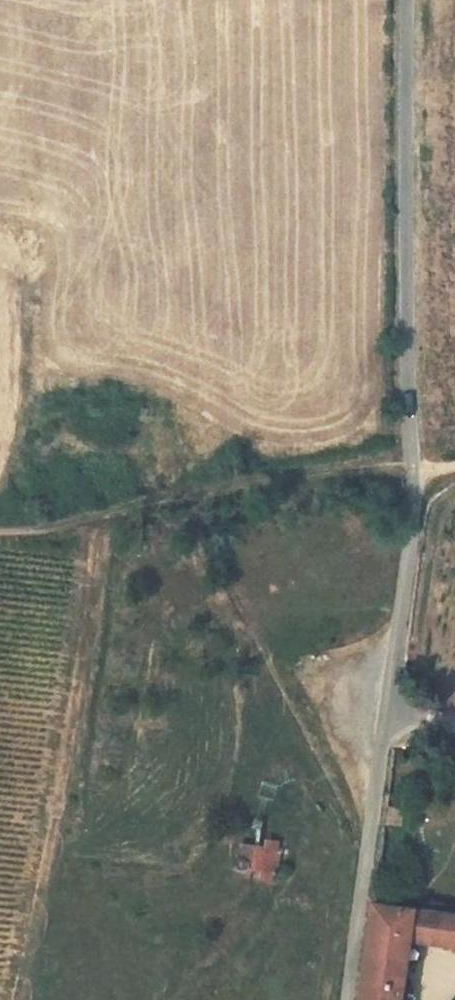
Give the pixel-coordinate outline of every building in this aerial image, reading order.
[(266,848),(241,844),(236,871),(263,876),(262,881),(275,883),(279,861),(282,861),(284,854),(280,853),(283,842),(268,839),(266,848)] [(443,913),(371,903),(359,982),(400,988),(407,942),(438,945),(443,913)] [(443,913),(438,945),(454,948),(454,915),(443,913)] [(400,988),(359,982),(356,999),(398,999),(400,988)]
